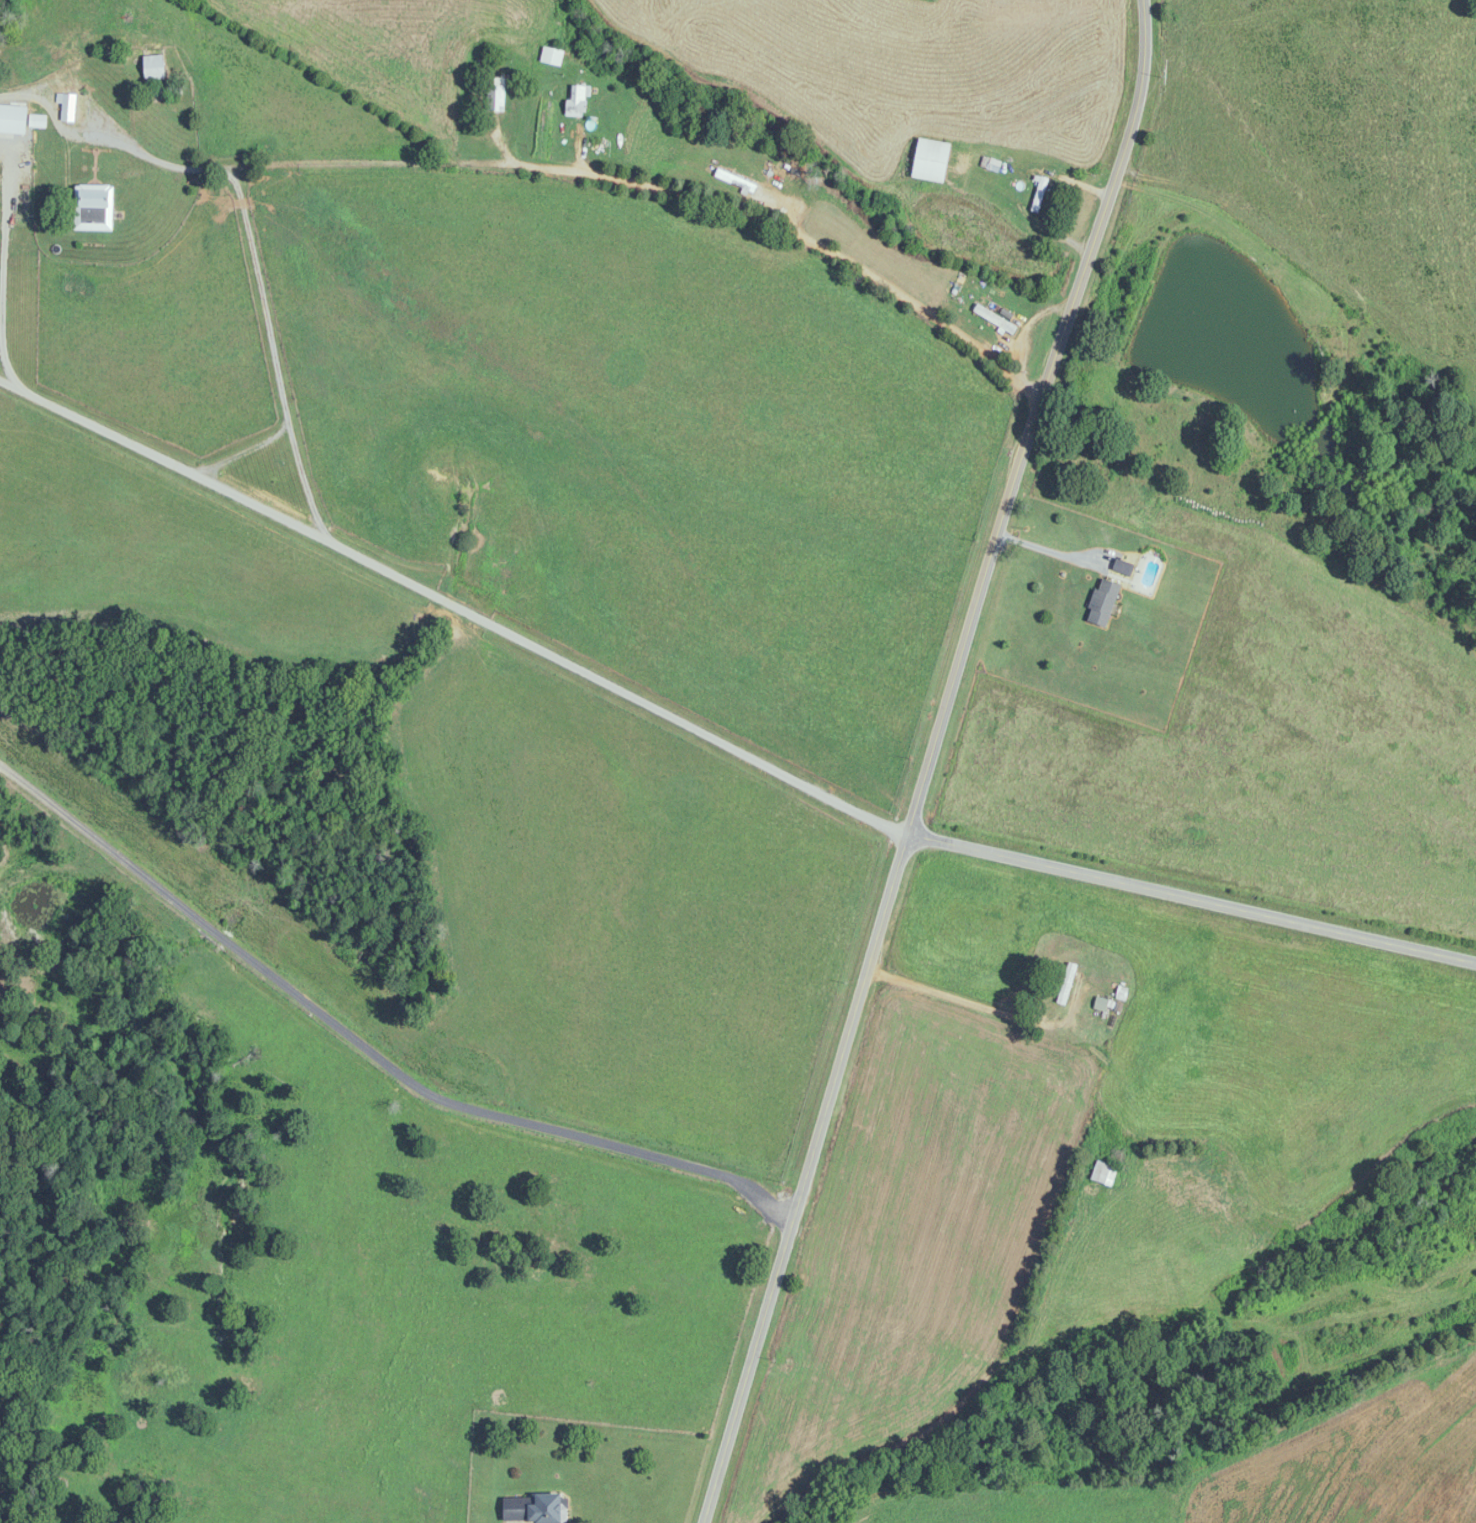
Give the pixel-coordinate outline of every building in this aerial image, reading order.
[(564,49),(543,47),(541,64),(562,66),(564,49)] [(144,49),(144,81),(165,81),(165,49),(144,49)] [(506,78),(488,77),(487,111),(505,112),(506,78)] [(567,116),(587,116),(587,86),(572,86),(572,100),(567,100),(567,116)] [(58,94),(57,103),(63,104),(61,121),(74,122),(76,96),(58,94)] [(46,129),(47,114),(0,112),(0,127),(46,129)] [(913,178),(945,183),(951,144),(919,138),(913,178)] [(981,165),(998,173),(1002,163),(985,155),(981,165)] [(1029,211),(1039,214),(1049,179),(1039,176),(1029,211)] [(76,188),(76,230),(113,230),(113,188),(76,188)] [(1113,570),(1131,576),(1135,566),(1117,560),(1113,570)] [(1120,584),(1099,579),(1088,622),(1109,628),(1120,584)] [(1078,966),(1070,963),(1057,1003),(1065,1006),(1078,966)] [(1092,1181),(1114,1187),(1119,1167),(1097,1161),(1092,1181)] [(567,1495),(504,1495),(504,1520),(538,1520),(538,1522),(567,1522),(567,1495)]
